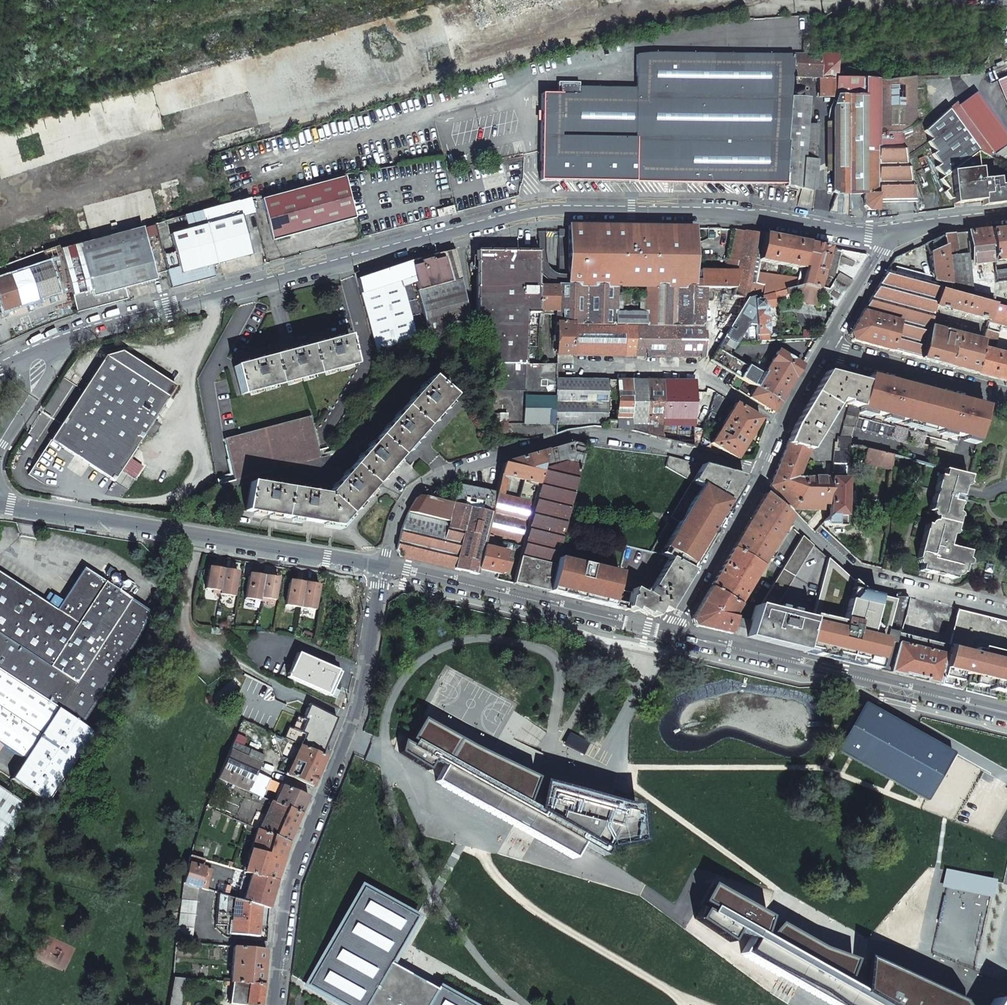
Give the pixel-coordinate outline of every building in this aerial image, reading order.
[(540,94),(539,181),(602,182),(785,184),(790,98),(791,77),(792,55),(655,54),(636,55),(635,88),(578,88),(578,95),(557,94),(540,94)] [(792,55),(791,77),(818,79),(819,97),(835,97),(836,104),(832,110),(833,192),(835,195),(864,194),(864,206),(869,210),(878,210),(878,203),(876,81),(835,79),(832,56),(806,55),(801,54),(792,54),(792,55)] [(1006,65),(992,71),(1006,106),(1006,67),(1006,65)] [(876,81),(878,203),(916,202),(899,133),(910,128),(913,125),(913,79),(886,81),(876,81)] [(557,83),(557,94),(578,95),(578,88),(579,83),(557,83)] [(979,151),(986,155),(991,157),(1006,144),(1006,136),(975,93),(959,104),(956,102),(955,103),(948,109),(979,151)] [(785,184),(785,186),(797,189),(810,192),(813,189),(818,126),(805,125),(807,100),(790,98),(785,184)] [(981,206),(983,206),(1006,203),(1006,185),(998,186),(997,178),(979,180),(976,153),(979,151),(948,109),(924,130),(930,139),(927,142),(935,152),(931,154),(939,164),(935,167),(942,177),(939,179),(946,189),(943,192),(949,199),(952,199),(953,204),(981,201),(981,206)] [(344,177),(261,199),(272,240),(355,218),(344,177)] [(215,264),(250,255),(240,216),(252,212),(248,199),(201,211),(215,264)] [(453,206),(436,210),(438,218),(455,213),(453,206)] [(215,264),(201,211),(183,216),(187,230),(169,235),(178,268),(180,274),(211,265),(215,264)] [(568,226),(567,285),(615,286),(645,287),(674,287),(692,288),(692,271),(693,228),(631,227),(568,226)] [(142,227),(60,251),(66,272),(76,312),(127,299),(124,288),(156,280),(142,227)] [(992,261),(1006,260),(1006,228),(988,230),(992,261)] [(734,289),(732,296),(746,299),(752,298),(760,296),(763,286),(753,284),(756,273),(758,261),(763,236),(735,230),(729,260),(739,262),(734,289)] [(970,254),(971,265),(992,262),(992,261),(988,230),(969,232),(968,233),(970,254)] [(947,293),(964,298),(990,306),(1006,310),(1006,282),(994,283),(993,271),(992,262),(971,265),(970,254),(954,257),(951,235),(943,236),(940,237),(941,247),(947,293)] [(763,236),(758,261),(800,269),(806,244),(763,236)] [(929,253),(941,247),(940,237),(924,244),(929,253)] [(806,244),(800,269),(798,278),(796,286),(801,285),(816,290),(817,287),(828,248),(806,244)] [(931,275),(934,285),(939,286),(938,290),(947,293),(941,247),(929,253),(931,275)] [(816,290),(815,293),(819,295),(819,297),(835,307),(866,255),(834,249),(823,288),(817,287),(816,290)] [(448,283),(416,291),(428,337),(470,335),(454,250),(441,254),(448,283)] [(493,390),(492,424),(554,425),(555,380),(555,365),(538,365),(538,311),(538,285),(538,252),(506,252),(475,251),(474,339),(481,339),(481,364),(487,365),(486,390),(493,390)] [(894,258),(885,272),(890,273),(894,268),(913,259),(909,251),(894,258)] [(425,258),(409,262),(413,277),(416,291),(448,283),(441,254),(425,258)] [(699,288),(734,289),(739,262),(729,260),(728,260),(725,271),(699,271),(699,288)] [(356,280),(377,352),(423,332),(408,278),(413,277),(409,262),(371,274),(356,280)] [(166,271),(171,289),(214,277),(211,265),(180,274),(178,268),(166,271)] [(56,294),(47,266),(40,268),(0,281),(0,311),(1,312),(18,306),(23,305),(56,294)] [(993,271),(994,283),(1006,282),(1006,270),(993,271)] [(885,272),(848,334),(852,341),(920,359),(928,328),(929,325),(931,316),(933,307),(938,290),(939,286),(934,285),(890,273),(885,272)] [(756,273),(753,284),(763,286),(760,296),(772,293),(784,290),(796,286),(798,278),(756,273)] [(556,311),(555,355),(634,356),(634,324),(634,311),(621,311),(621,299),(615,299),(615,286),(567,285),(538,285),(538,311),(556,311)] [(784,290),(786,295),(799,294),(801,285),(796,286),(784,290)] [(799,294),(797,301),(815,307),(817,302),(819,297),(819,295),(815,293),(816,290),(801,285),(799,294)] [(634,356),(711,358),(746,299),(732,296),(734,289),(699,288),(692,288),(674,287),(673,324),(634,324),(634,356)] [(634,311),(634,324),(673,324),(674,287),(645,287),(644,312),(634,311)] [(772,293),(773,298),(786,295),(784,290),(772,293)] [(947,293),(938,290),(933,307),(960,314),(964,298),(947,293)] [(755,325),(757,341),(768,341),(765,308),(774,307),(773,298),(772,293),(760,296),(752,298),(755,325)] [(711,358),(710,360),(724,369),(728,372),(734,362),(730,359),(742,339),(746,324),(750,325),(755,325),(752,298),(746,299),(711,358)] [(960,314),(986,321),(990,306),(964,298),(960,314)] [(986,321),(999,326),(1006,328),(1006,310),(990,306),(986,321)] [(984,330),(980,346),(993,350),(999,326),(986,321),(984,330)] [(928,328),(920,359),(946,366),(954,335),(928,328)] [(954,335),(946,366),(959,370),(973,373),(980,348),(980,346),(984,330),(980,329),(979,334),(980,334),(979,338),(976,338),(975,340),(954,335)] [(233,367),(241,395),(354,365),(347,337),(233,367)] [(973,373),(990,378),(1006,382),(1006,380),(1006,357),(982,351),(982,349),(980,348),(973,373)] [(747,366),(740,379),(755,388),(779,402),(801,366),(777,351),(763,375),(747,366)] [(50,441),(28,474),(44,485),(105,495),(113,482),(120,471),(175,387),(120,352),(105,357),(104,356),(50,441)] [(826,372),(794,426),(788,440),(808,450),(810,451),(839,401),(846,403),(845,405),(847,405),(858,408),(865,383),(826,372)] [(250,483),(245,511),(271,516),(338,527),(451,397),(429,378),(327,496),(250,483)] [(892,457),(906,460),(911,441),(923,444),(925,436),(957,445),(959,436),(976,441),(985,409),(968,404),(968,403),(952,399),(951,401),(939,398),(940,396),(912,389),(911,390),(900,387),(900,385),(884,381),(883,382),(867,378),(865,383),(858,408),(850,438),(848,447),(866,449),(876,453),(892,457)] [(592,428),(632,432),(693,447),(693,382),(555,380),(554,425),(554,427),(592,428)] [(779,402),(755,388),(749,398),(761,405),(773,412),(779,402)] [(734,404),(710,444),(736,460),(760,420),(734,404)] [(847,405),(839,437),(850,438),(858,408),(847,405)] [(224,439),(235,481),(321,458),(310,416),(224,439)] [(834,443),(833,456),(847,456),(848,447),(850,438),(839,437),(837,437),(836,443),(834,443)] [(788,440),(769,486),(792,510),(803,492),(803,478),(797,478),(808,450),(788,440)] [(556,558),(581,456),(572,453),(574,444),(544,452),(537,484),(523,542),(513,584),(530,588),(548,592),(556,558)] [(581,456),(583,446),(579,445),(574,444),(572,453),(581,456)] [(862,463),(892,470),(892,469),(892,457),(876,453),(866,449),(862,463)] [(502,464),(500,474),(507,476),(522,480),(537,484),(544,452),(523,458),(502,464)] [(662,556),(690,572),(694,566),(697,561),(743,482),(741,476),(668,455),(665,466),(692,481),(671,516),(679,521),(676,526),(668,522),(649,553),(662,556)] [(113,482),(127,491),(134,480),(120,471),(113,482)] [(955,517),(958,504),(963,505),(964,500),(962,499),(968,476),(947,471),(945,478),(937,476),(929,511),(936,513),(933,527),(925,525),(916,559),(922,561),(920,571),(954,579),(956,572),(963,573),(968,552),(947,547),(951,532),(954,532),(957,518),(955,517)] [(502,496),(507,476),(500,474),(495,494),(502,496)] [(803,492),(792,510),(807,510),(821,511),(821,505),(829,505),(829,478),(803,478),(803,492)] [(845,526),(845,479),(829,478),(829,505),(828,516),(822,522),(826,526),(845,526)] [(523,542),(537,484),(522,480),(517,499),(502,496),(495,494),(486,533),(523,542)] [(466,573),(476,575),(477,569),(483,547),(485,538),(485,535),(486,533),(495,494),(457,485),(452,504),(419,496),(415,498),(407,512),(400,530),(396,550),(400,557),(466,573)] [(760,567),(790,517),(764,494),(748,522),(731,550),(760,567)] [(801,537),(759,607),(811,620),(826,559),(801,537)] [(483,547),(477,569),(496,573),(498,574),(499,572),(504,573),(507,562),(501,560),(503,552),(487,548),(483,547)] [(619,572),(615,589),(631,592),(626,608),(633,613),(635,609),(644,614),(646,616),(647,614),(655,618),(660,609),(666,613),(690,572),(662,556),(649,553),(625,547),(619,572)] [(720,570),(709,589),(738,606),(760,567),(731,550),(720,570)] [(567,597),(610,607),(615,589),(619,572),(556,558),(548,592),(567,597)] [(842,662),(876,670),(893,600),(863,592),(826,559),(811,620),(804,649),(803,652),(842,662)] [(991,573),(993,566),(986,564),(984,571),(991,573)] [(0,573),(0,672),(56,708),(79,723),(137,634),(149,612),(83,568),(56,610),(0,573)] [(218,594),(222,569),(215,568),(214,571),(207,569),(204,589),(211,590),(211,593),(218,594)] [(232,597),(236,574),(229,573),(230,570),(222,569),(218,594),(232,597)] [(991,576),(983,574),(982,577),(982,580),(983,581),(984,582),(985,583),(987,583),(988,583),(989,582),(990,580),(991,576)] [(248,576),(244,598),(258,601),(263,576),(255,575),(255,577),(248,576)] [(263,576),(258,601),(266,602),(266,599),(273,600),(277,581),(270,580),(270,577),(263,576)] [(289,583),(285,605),(296,607),(299,608),(303,585),(303,582),(296,581),(295,584),(289,583)] [(303,585),(299,608),(314,610),(318,588),(311,587),(311,584),(303,582),(303,585)] [(709,589),(691,620),(694,626),(730,634),(734,618),(731,617),(738,606),(709,589)] [(893,600),(876,670),(916,680),(938,685),(956,610),(907,598),(894,598),(893,600)] [(284,612),(295,614),(296,607),(285,605),(284,612)] [(750,622),(748,635),(786,645),(804,649),(811,620),(759,607),(755,606),(750,622)] [(938,685),(965,692),(1006,702),(1006,623),(956,610),(938,685)] [(734,618),(730,634),(747,639),(748,635),(750,622),(734,618)] [(337,671),(297,653),(286,677),(326,695),(327,695),(330,696),(335,684),(340,673),(337,671)] [(23,759),(10,779),(46,803),(93,732),(79,723),(56,708),(0,672),(0,744),(23,759)] [(892,780),(927,800),(952,754),(862,704),(836,749),(851,757),(892,780)] [(291,741),(299,746),(321,755),(333,724),(318,719),(314,728),(309,726),(308,728),(298,724),(295,733),(291,741)] [(607,850),(640,846),(637,804),(621,805),(540,785),(535,814),(524,807),(530,782),(456,744),(421,724),(409,742),(412,745),(407,751),(400,746),(396,755),(424,775),(430,764),(440,771),(432,785),(572,861),(580,845),(602,856),(607,850)] [(245,739),(235,735),(231,743),(242,747),(245,739)] [(242,747),(231,743),(216,779),(247,792),(255,774),(263,757),(242,747)] [(321,755),(299,746),(287,776),(313,787),(319,772),(325,757),(321,755)] [(269,780),(255,774),(247,792),(251,794),(261,798),(269,780)] [(291,790),(282,786),(275,805),(300,815),(308,797),(300,793),(291,790)] [(0,788),(0,848),(28,806),(0,788)] [(275,805),(271,802),(258,831),(288,843),(294,829),(300,815),(275,805)] [(258,831),(256,829),(244,872),(250,874),(277,882),(282,862),(288,843),(258,831)] [(203,860),(189,856),(187,864),(201,868),(203,860)] [(187,864),(184,877),(182,884),(197,887),(198,881),(206,883),(209,873),(207,870),(201,868),(187,864)] [(277,882),(250,874),(249,878),(242,900),(259,906),(269,908),(273,895),(277,882)] [(197,887),(204,889),(205,890),(206,883),(198,881),(197,887)] [(197,887),(182,884),(175,942),(190,943),(197,887)] [(305,986),(340,1004),(473,1004),(390,961),(415,914),(362,885),(305,986)] [(960,1004),(864,963),(862,996),(845,986),(853,964),(817,949),(777,930),(766,942),(760,939),(765,921),(710,889),(699,906),(705,910),(698,924),(728,945),(734,934),(751,944),(744,957),(825,1004),(960,1004)] [(228,934),(257,937),(258,922),(259,906),(242,900),(231,898),(216,893),(214,924),(229,925),(228,934)] [(265,949),(233,947),(230,983),(231,983),(263,985),(264,967),(265,949)] [(172,978),(167,1004),(179,1004),(184,978),(172,978)] [(263,985),(231,983),(229,1004),(234,1004),(260,1004),(263,985)] [(999,997),(994,1004),(1006,1004),(1006,1001),(999,997)]
